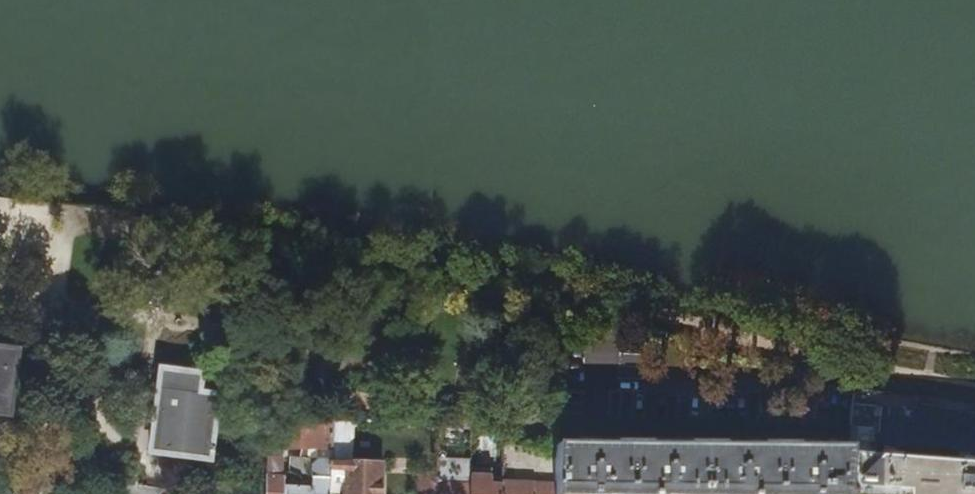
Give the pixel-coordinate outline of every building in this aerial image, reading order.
[(0,348),(0,416),(10,417),(19,351),(0,348)] [(201,375),(164,370),(154,443),(153,450),(210,458),(211,452),(215,452),(216,448),(211,447),(218,396),(199,394),(201,375)] [(852,450),(849,493),(974,493),(974,466),(973,466),(973,462),(959,461),(959,466),(898,461),(898,457),(885,456),(884,460),(875,459),(878,407),(855,405),(852,450)] [(334,450),(334,460),(333,493),(381,493),(382,466),(346,465),(347,434),(375,435),(375,422),(333,423),(334,449),(334,450)] [(334,450),(334,449),(333,423),(269,424),(268,450),(334,450)] [(504,447),(504,486),(503,493),(557,493),(558,449),(504,447)] [(557,493),(849,493),(852,450),(558,447),(558,449),(557,493)] [(471,485),(473,455),(464,454),(464,467),(454,466),(453,485),(447,485),(448,469),(439,468),(439,474),(438,493),(471,493),(471,485)] [(334,460),(320,460),(314,463),(314,459),(292,458),(290,489),(285,489),(285,477),(282,476),(282,458),(268,458),(266,493),(333,493),(334,460)] [(439,474),(421,474),(420,493),(438,493),(439,474)] [(504,486),(471,485),(471,493),(503,493),(504,486)]
